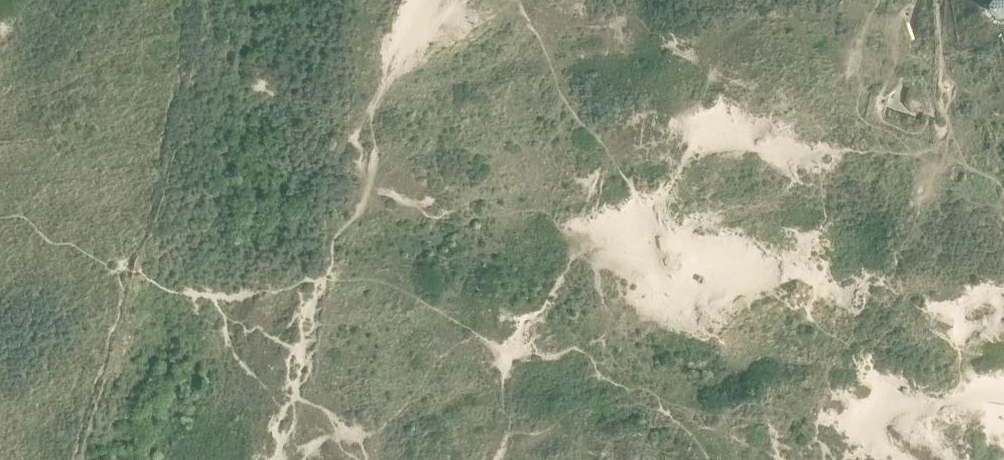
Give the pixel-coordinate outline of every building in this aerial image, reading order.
[(990,5),(992,14),(999,17),(1003,16),(1003,0),(993,0),(990,5)]
